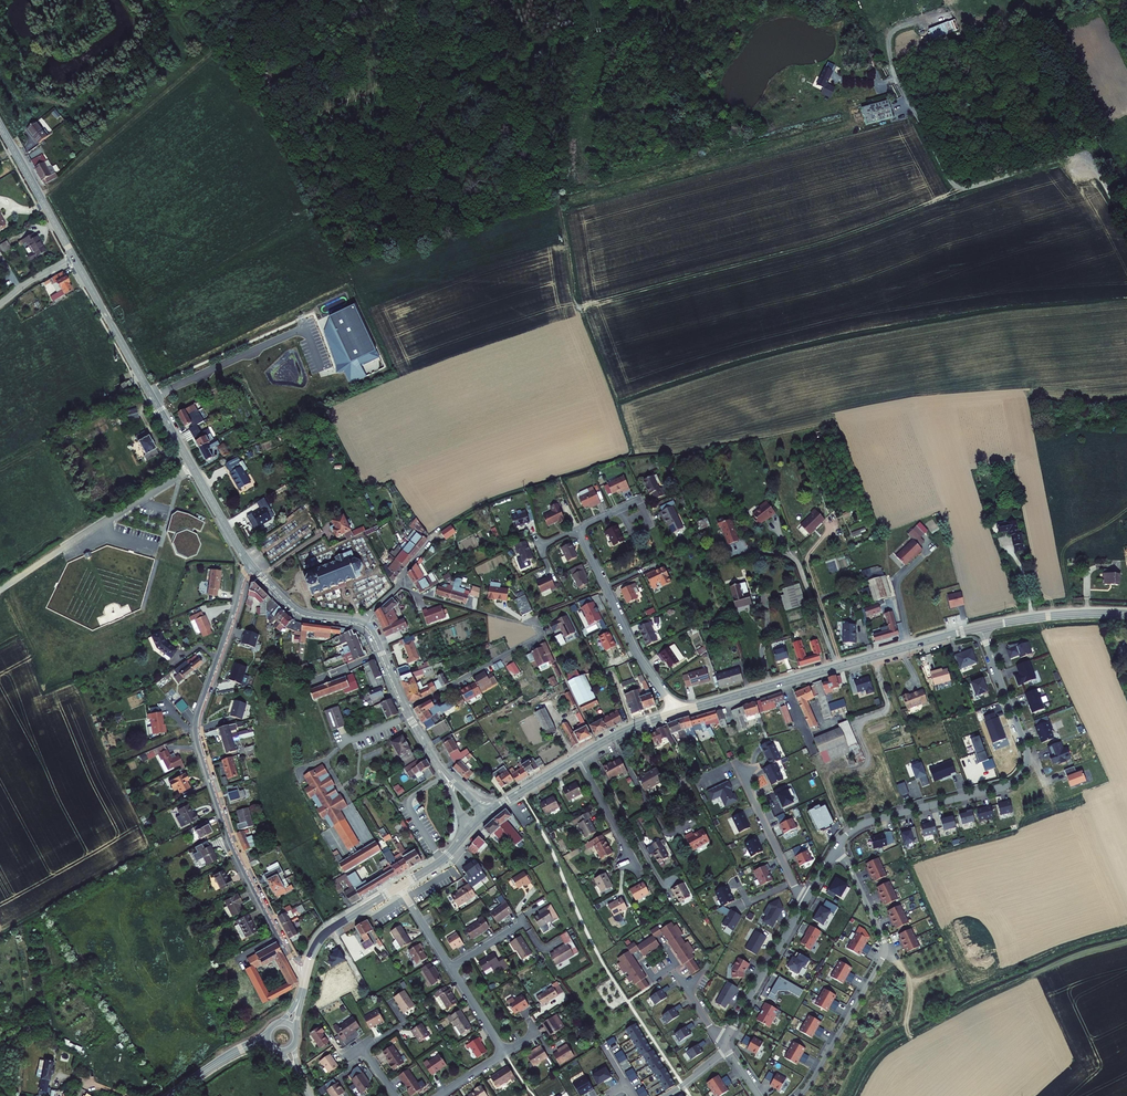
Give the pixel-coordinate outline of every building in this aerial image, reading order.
[(928,30),(932,40),(952,32),(947,22),(928,30)] [(843,63),(836,61),(826,83),(833,86),(841,69),(841,68),(843,63)] [(890,95),(863,102),(868,118),(894,111),(890,95)] [(30,116),(19,123),(30,139),(42,131),(38,125),(36,126),(30,116)] [(39,157),(35,150),(25,156),(37,179),(47,173),(45,169),(48,168),(48,167),(52,165),(49,160),(45,162),(44,160),(43,161),(39,163),(36,158),(39,157)] [(32,236),(30,232),(17,239),(19,243),(23,241),(29,251),(25,253),(24,255),(26,258),(29,258),(41,251),(35,241),(36,240),(33,235),(32,236)] [(1,247),(4,252),(11,249),(7,243),(1,247)] [(62,292),(51,299),(53,302),(71,292),(67,284),(68,283),(62,273),(50,279),(54,286),(56,285),(58,289),(60,288),(62,292)] [(336,371),(350,382),(367,376),(362,364),(380,356),(355,303),(330,315),(324,329),(337,362),(336,371)] [(185,419),(184,417),(195,412),(191,404),(196,402),(193,397),(171,408),(179,422),(185,419)] [(137,409),(124,412),(126,421),(139,418),(137,409)] [(185,419),(186,423),(191,420),(197,417),(195,412),(184,417),(185,419)] [(198,452),(214,443),(202,424),(195,428),(191,420),(186,423),(183,424),(190,437),(189,437),(198,452)] [(161,456),(144,427),(134,433),(146,457),(149,462),(161,456)] [(215,442),(214,443),(198,452),(201,458),(204,464),(212,460),(209,454),(219,448),(215,442)] [(242,471),(238,462),(239,461),(237,456),(224,463),(237,488),(248,483),(242,471)] [(606,491),(611,489),(616,486),(616,488),(618,490),(624,486),(617,473),(601,481),(606,491)] [(649,473),(638,478),(645,492),(647,491),(650,498),(661,493),(657,485),(656,486),(649,473)] [(588,488),(582,491),(572,496),(578,507),(583,504),(586,503),(587,505),(595,501),(588,488)] [(246,514),(255,529),(271,519),(271,518),(275,515),(264,496),(256,501),(259,507),(246,514)] [(751,516),(756,523),(764,516),(765,517),(773,511),(765,500),(764,501),(762,500),(756,504),(757,506),(751,511),(753,514),(751,516)] [(553,509),(551,504),(544,508),(546,512),(537,517),(542,528),(552,522),(553,524),(559,521),(553,509)] [(678,529),(679,526),(668,506),(664,508),(655,512),(657,517),(659,516),(661,520),(664,526),(665,525),(669,532),(671,532),(678,529)] [(340,533),(358,526),(357,523),(346,527),(342,518),(346,517),(344,513),(340,515),(338,509),(326,514),(328,518),(323,520),(326,525),(328,524),(329,528),(330,531),(338,527),(340,533)] [(516,512),(505,515),(509,526),(524,522),(520,509),(516,510),(516,512)] [(187,514),(182,515),(176,511),(171,515),(172,523),(169,531),(166,530),(166,531),(172,552),(182,557),(192,554),(198,545),(194,534),(190,532),(192,529),(199,532),(203,523),(202,523),(193,517),(187,514)] [(195,514),(193,517),(202,523),(204,519),(195,514)] [(722,520),(720,515),(714,518),(717,525),(718,525),(725,543),(736,539),(730,524),(732,524),(729,517),(722,520)] [(814,521),(803,532),(804,533),(801,536),(807,542),(809,539),(812,541),(816,537),(815,537),(826,525),(816,515),(812,520),(814,521)] [(403,535),(412,543),(419,534),(420,535),(425,531),(418,521),(414,516),(406,521),(407,523),(408,524),(401,531),(400,530),(398,531),(403,535)] [(620,538),(612,522),(601,527),(603,532),(604,531),(610,543),(620,538)] [(923,529),(914,522),(907,531),(913,537),(898,556),(907,563),(913,556),(913,557),(923,545),(919,542),(923,537),(919,534),(923,529)] [(451,526),(440,533),(445,540),(456,533),(451,526)] [(852,537),(866,533),(865,529),(850,533),(852,537)] [(394,540),(396,544),(405,551),(412,543),(403,535),(398,531),(396,533),(398,535),(394,539),(394,540)] [(384,550),(388,553),(397,560),(405,551),(396,544),(394,540),(391,541),(387,546),(386,544),(382,548),(384,550)] [(513,549),(512,549),(514,554),(516,553),(520,562),(530,558),(524,544),(523,544),(521,540),(511,545),(513,549)] [(566,542),(556,548),(563,561),(572,556),(567,547),(568,546),(566,542)] [(397,560),(388,553),(384,550),(381,553),(385,557),(379,564),(385,575),(397,560)] [(331,562),(304,572),(305,573),(312,594),(360,577),(358,572),(360,571),(363,568),(360,559),(356,558),(354,559),(351,552),(336,557),(337,560),(331,562)] [(414,571),(409,573),(415,584),(426,578),(422,570),(419,572),(417,567),(420,566),(424,562),(422,559),(413,570),(414,571)] [(579,574),(581,574),(576,564),(565,569),(575,587),(583,582),(582,579),(579,574)] [(666,583),(664,578),(659,567),(644,574),(649,585),(654,583),(657,581),(659,586),(666,583)] [(1119,567),(1103,567),(1103,579),(1119,579),(1119,567)] [(217,571),(204,569),(202,581),(206,581),(204,596),(213,597),(217,571)] [(890,591),(884,571),(867,577),(873,597),(890,591)] [(746,573),(730,578),(736,599),(752,594),(746,573)] [(433,574),(426,578),(430,585),(432,584),(434,586),(439,584),(433,574)] [(548,575),(534,581),(538,591),(552,585),(548,575)] [(426,578),(415,584),(420,593),(434,586),(432,584),(430,585),(426,578)] [(457,583),(453,597),(469,601),(472,591),(462,588),(465,580),(457,578),(456,582),(457,583)] [(797,580),(778,586),(784,606),(804,600),(797,580)] [(443,586),(439,585),(437,592),(453,597),(457,583),(456,582),(453,581),(452,585),(449,584),(448,586),(444,585),(443,586)] [(265,599),(267,597),(255,583),(250,584),(247,597),(252,598),(254,598),(258,603),(259,603),(265,599)] [(480,595),(481,586),(475,585),(472,593),(480,595)] [(490,585),(489,597),(496,598),(496,596),(509,598),(510,586),(500,586),(490,585)] [(633,585),(619,591),(627,606),(641,599),(638,594),(634,596),(631,591),(635,589),(633,585)] [(949,590),(953,602),(965,599),(961,587),(949,590)] [(524,594),(515,598),(514,598),(521,613),(531,609),(524,594)] [(589,626),(603,619),(591,596),(570,607),(572,613),(581,609),(589,626)] [(394,600),(393,598),(375,614),(385,637),(407,627),(404,620),(398,623),(392,609),(397,605),(394,600)] [(265,599),(259,603),(260,608),(256,608),(256,615),(266,614),(265,602),(265,599)] [(265,602),(266,614),(266,619),(267,620),(268,621),(271,624),(274,620),(277,623),(280,625),(287,616),(280,611),(270,599),(265,602)] [(878,599),(864,604),(866,612),(880,607),(878,599)] [(857,616),(865,613),(862,605),(854,608),(857,616)] [(887,626),(874,630),(876,636),(899,629),(892,606),(885,608),(889,619),(885,620),(887,626)] [(422,612),(426,625),(445,618),(441,607),(437,608),(436,608),(436,609),(436,610),(433,611),(432,610),(431,610),(427,612),(426,610),(422,612)] [(198,612),(187,616),(193,631),(194,632),(195,633),(196,633),(197,633),(198,632),(198,633),(200,637),(209,633),(207,629),(208,628),(202,615),(200,616),(198,612)] [(572,629),(563,612),(546,622),(550,629),(557,625),(560,631),(559,632),(558,631),(552,634),(557,644),(563,640),(560,634),(561,633),(562,634),(572,629)] [(287,616),(280,625),(275,630),(278,632),(279,633),(283,627),(285,629),(294,632),(293,635),(299,637),(300,634),(301,634),(301,626),(296,624),(287,616)] [(650,619),(637,627),(646,645),(657,639),(650,626),(653,625),(650,619)] [(855,620),(842,619),(841,638),(854,638),(855,620)] [(305,634),(313,634),(314,627),(301,626),(301,634),(300,636),(300,637),(301,639),(305,639),(305,634)] [(313,634),(313,637),(319,638),(319,635),(328,636),(328,633),(328,628),(314,627),(313,634)] [(240,634),(237,642),(249,646),(253,633),(241,629),(239,633),(240,634)] [(723,629),(702,636),(706,646),(726,640),(723,629)] [(607,630),(597,635),(605,649),(614,644),(607,630)] [(347,643),(358,638),(356,633),(354,634),(352,631),(345,633),(338,636),(340,640),(345,637),(347,643)] [(157,632),(149,635),(153,646),(160,654),(157,657),(162,661),(171,653),(161,642),(157,632)] [(413,648),(409,638),(413,637),(411,633),(395,638),(397,643),(400,642),(402,647),(398,649),(400,653),(413,648)] [(799,636),(792,639),(799,662),(820,655),(819,651),(821,650),(816,635),(809,638),(813,650),(804,653),(799,636)] [(345,651),(346,654),(363,647),(358,638),(347,643),(350,649),(345,651)] [(539,645),(530,649),(530,650),(524,653),(529,660),(533,657),(537,667),(539,667),(546,664),(546,662),(545,660),(546,660),(547,662),(553,660),(543,640),(538,642),(539,645)] [(1022,644),(1009,646),(1010,650),(1008,651),(1011,659),(1020,655),(1022,659),(1033,654),(1028,643),(1022,645),(1022,644)] [(669,645),(657,654),(662,661),(665,659),(670,666),(679,659),(669,645)] [(352,655),(354,661),(368,655),(366,650),(364,650),(363,647),(346,654),(337,658),(338,661),(352,655)] [(775,650),(774,648),(771,649),(775,659),(787,655),(785,647),(775,650)] [(959,654),(955,655),(960,669),(977,662),(972,649),(962,653),(963,654),(959,655),(959,654)] [(181,660),(189,671),(201,661),(193,652),(186,658),(184,658),(181,660)] [(370,689),(382,684),(371,658),(360,663),(370,689)] [(513,659),(506,664),(512,673),(519,669),(513,659)] [(181,660),(180,660),(170,667),(175,673),(170,677),(174,682),(189,671),(181,660)] [(233,660),(232,668),(235,668),(234,678),(244,679),(249,679),(250,670),(245,670),(245,661),(233,660)] [(304,661),(298,663),(300,671),(307,668),(304,661)] [(496,672),(504,667),(501,661),(492,665),(496,672)] [(1029,661),(1021,664),(1023,669),(1024,669),(1026,672),(1019,674),(1023,684),(1036,679),(1029,661)] [(396,667),(398,676),(410,672),(406,663),(396,667)] [(337,676),(349,672),(347,665),(334,669),(337,676)] [(427,666),(419,668),(421,674),(423,677),(430,673),(427,666)] [(737,667),(716,674),(720,685),(741,677),(737,667)] [(421,674),(419,668),(410,672),(398,676),(397,676),(403,688),(413,684),(410,678),(421,674)] [(573,669),(563,675),(566,681),(577,676),(573,669)] [(706,682),(706,683),(710,682),(710,680),(709,675),(707,669),(683,675),(687,687),(692,685),(699,683),(706,682)] [(933,671),(936,685),(953,681),(949,669),(944,670),(938,672),(937,670),(933,671)] [(474,680),(477,686),(494,677),(491,671),(486,673),(484,670),(472,676),(474,680)] [(638,687),(635,688),(643,707),(654,703),(650,690),(640,671),(637,672),(647,691),(641,694),(638,687)] [(436,680),(438,685),(444,682),(438,672),(433,675),(436,680)] [(352,673),(346,676),(352,691),(359,689),(352,673)] [(577,676),(566,681),(577,702),(593,694),(582,674),(577,676)] [(867,695),(874,693),(869,674),(853,678),(858,692),(865,690),(867,695)] [(345,694),(352,691),(346,676),(310,689),(314,700),(344,690),(345,694)] [(831,681),(824,684),(827,695),(835,692),(834,690),(840,688),(839,685),(841,684),(839,676),(830,679),(831,681)] [(631,679),(619,684),(630,712),(643,707),(635,688),(634,687),(631,679)] [(983,679),(971,683),(976,697),(987,692),(984,683),(983,679)] [(413,684),(403,688),(409,701),(432,688),(430,684),(421,688),(417,680),(413,684)] [(436,680),(430,684),(432,688),(438,685),(436,680)] [(474,680),(458,688),(463,698),(479,690),(477,686),(474,680)] [(831,708),(830,703),(827,695),(824,684),(823,682),(815,686),(815,687),(820,698),(827,721),(834,718),(833,713),(831,708)] [(815,687),(811,689),(816,700),(820,698),(815,687)] [(378,688),(363,693),(367,704),(382,698),(378,688)] [(604,689),(593,694),(577,702),(580,709),(608,696),(604,689)] [(808,704),(816,700),(811,689),(797,696),(815,735),(821,732),(808,704)] [(574,703),(568,690),(563,692),(570,706),(574,703)] [(1037,690),(1025,694),(1027,699),(1033,714),(1044,709),(1037,690)] [(904,697),(908,710),(923,705),(924,707),(930,704),(925,691),(915,695),(911,697),(910,695),(904,697)] [(776,703),(785,700),(783,693),(758,701),(763,712),(777,707),(776,703)] [(168,702),(175,710),(182,705),(175,696),(168,702)] [(388,697),(371,705),(372,708),(379,706),(383,717),(395,713),(388,697)] [(415,714),(432,705),(429,700),(412,709),(415,714)] [(232,719),(237,721),(243,706),(231,701),(226,717),(232,719)] [(432,705),(415,714),(420,722),(422,722),(425,728),(433,723),(430,717),(431,716),(430,715),(440,709),(442,712),(450,707),(448,701),(439,706),(437,702),(432,705)] [(766,721),(763,713),(762,714),(757,701),(745,704),(745,706),(733,711),(740,730),(760,723),(766,721)] [(335,703),(320,709),(328,729),(342,723),(335,703)] [(831,708),(833,713),(849,708),(847,703),(837,706),(831,708)] [(545,704),(534,709),(546,732),(556,726),(545,704)] [(795,729),(792,721),(788,708),(783,710),(790,730),(790,732),(796,730),(795,729)] [(834,718),(845,714),(850,713),(849,708),(833,713),(834,718)] [(584,717),(593,735),(620,720),(615,709),(590,722),(587,716),(584,717)] [(561,724),(574,746),(590,735),(577,710),(574,712),(581,724),(571,731),(565,721),(561,724)] [(162,732),(161,726),(159,726),(159,723),(157,711),(144,714),(144,719),(146,718),(147,726),(143,727),(144,735),(162,732)] [(727,739),(734,736),(724,712),(717,714),(721,723),(727,739)] [(721,723),(717,714),(706,717),(708,721),(704,722),(706,726),(711,724),(717,722),(717,724),(721,723)] [(1043,743),(1054,739),(1051,732),(1053,731),(1047,716),(1035,721),(1037,726),(1035,727),(1038,735),(1039,735),(1043,743)] [(366,717),(353,721),(354,724),(356,724),(357,726),(367,723),(366,717)] [(684,718),(691,737),(696,735),(695,731),(693,727),(691,722),(688,717),(684,718)] [(708,721),(706,717),(691,722),(693,727),(702,725),(702,726),(705,733),(709,731),(712,737),(715,736),(711,728),(707,729),(706,726),(704,722),(708,721)] [(691,737),(684,718),(678,720),(678,721),(681,730),(683,730),(689,744),(693,750),(693,749),(687,738),(691,737)] [(683,730),(681,730),(678,721),(670,726),(670,728),(663,731),(667,741),(669,741),(674,750),(679,748),(673,738),(681,735),(682,735),(683,736),(682,737),(685,742),(683,743),(688,752),(693,750),(689,744),(683,730)] [(766,721),(760,723),(762,728),(764,727),(768,737),(771,735),(766,721)] [(849,744),(858,740),(849,721),(841,725),(842,730),(849,744)] [(224,725),(215,728),(219,741),(238,735),(237,731),(228,734),(228,733),(227,731),(228,730),(226,725),(224,725)] [(830,752),(849,744),(842,730),(823,738),(830,752)] [(667,741),(663,731),(658,734),(659,735),(652,739),(656,749),(659,747),(661,750),(663,750),(661,746),(668,743),(667,741)] [(238,735),(219,741),(224,754),(235,750),(231,740),(235,738),(236,740),(248,735),(248,732),(238,735)] [(978,756),(977,756),(978,761),(988,757),(979,733),(971,736),(978,756)] [(449,734),(438,740),(453,763),(458,760),(463,757),(468,753),(466,749),(460,754),(449,734)] [(409,754),(399,736),(387,742),(398,760),(409,754)] [(830,752),(823,738),(816,741),(823,755),(830,752)] [(782,759),(772,740),(762,744),(768,757),(769,757),(770,759),(769,759),(772,764),(780,760),(782,759)] [(868,762),(858,740),(849,744),(854,755),(858,766),(868,762)] [(1059,765),(1067,762),(1066,760),(1071,758),(1068,748),(1064,750),(1061,742),(1049,747),(1052,755),(1054,754),(1055,757),(1050,758),(1053,765),(1058,763),(1059,765)] [(144,757),(154,752),(163,748),(161,743),(142,752),(144,757)] [(849,744),(830,752),(823,755),(827,766),(854,755),(849,744)] [(166,753),(163,748),(154,752),(158,760),(160,758),(165,768),(179,761),(175,754),(172,755),(170,751),(166,753)] [(403,766),(406,771),(423,759),(420,755),(403,766)] [(234,775),(234,772),(229,757),(219,760),(226,779),(234,775)] [(520,765),(525,773),(537,765),(534,760),(532,757),(520,765)] [(602,766),(610,779),(625,771),(626,774),(630,772),(622,758),(611,763),(609,765),(608,763),(602,766)] [(931,767),(935,779),(941,776),(952,771),(953,773),(958,771),(952,758),(945,760),(945,761),(931,767)] [(426,767),(427,767),(423,759),(406,771),(398,775),(401,781),(406,778),(410,775),(411,776),(412,775),(413,777),(418,775),(417,773),(420,772),(424,779),(430,775),(426,767)] [(449,766),(459,775),(461,774),(464,777),(470,771),(458,760),(449,766)] [(764,768),(772,785),(787,778),(780,760),(772,764),(764,768)] [(923,782),(930,780),(922,760),(912,764),(916,775),(919,774),(923,782)] [(519,768),(510,774),(516,783),(527,776),(525,773),(520,765),(518,761),(515,763),(519,768)] [(347,807),(322,765),(302,775),(309,788),(305,791),(310,800),(316,797),(322,808),(317,811),(322,820),(327,818),(348,851),(360,843),(341,812),(347,807)] [(485,765),(480,769),(488,779),(494,775),(501,786),(512,779),(502,765),(490,772),(485,765)] [(1065,767),(1070,784),(1086,779),(1083,770),(1077,772),(1075,765),(1065,767)] [(639,778),(646,791),(666,781),(659,767),(639,778)] [(185,786),(181,779),(180,777),(182,776),(181,773),(165,781),(166,785),(171,783),(172,785),(175,791),(185,786)] [(730,779),(709,789),(714,798),(724,794),(725,797),(724,798),(727,805),(740,798),(736,792),(734,793),(732,787),(734,786),(730,779)] [(903,794),(911,791),(906,779),(898,782),(903,794)] [(575,783),(562,791),(567,800),(570,799),(571,800),(573,801),(582,795),(580,793),(581,792),(575,783)] [(235,784),(224,788),(228,801),(238,798),(236,792),(238,791),(235,784)] [(393,787),(398,796),(403,793),(399,784),(393,787)] [(787,784),(775,790),(778,795),(779,794),(785,806),(796,801),(792,795),(795,793),(792,787),(789,789),(787,784)] [(999,800),(1002,811),(1014,808),(1011,796),(1007,798),(999,800)] [(553,797),(539,805),(545,815),(558,806),(553,797)] [(832,823),(837,821),(828,800),(822,803),(823,805),(818,807),(817,805),(811,807),(813,813),(820,828),(823,827),(823,828),(826,827),(825,826),(827,825),(828,826),(833,824),(832,823)] [(988,803),(978,806),(980,817),(995,813),(992,802),(987,803),(988,803)] [(184,804),(173,809),(176,815),(171,817),(176,828),(181,825),(181,826),(195,818),(192,812),(189,814),(184,804)] [(711,817),(706,806),(698,810),(704,821),(711,817)] [(961,811),(963,821),(976,818),(973,807),(968,808),(968,809),(961,811)] [(246,808),(235,811),(238,822),(236,823),(238,830),(252,826),(246,808)] [(503,809),(491,819),(510,841),(515,846),(521,841),(503,821),(509,816),(503,809)] [(734,815),(742,831),(752,826),(748,818),(749,818),(745,810),(734,815)] [(574,827),(577,824),(585,839),(596,832),(588,819),(590,817),(587,812),(573,820),(571,821),(574,827)] [(784,813),(778,816),(786,831),(797,826),(792,816),(787,819),(784,813)] [(942,816),(945,828),(958,824),(955,813),(947,815),(942,816)] [(931,820),(922,822),(925,833),(939,830),(936,818),(931,819),(931,820)] [(510,841),(491,819),(482,826),(480,829),(486,836),(490,833),(497,839),(501,836),(507,843),(510,841)] [(203,820),(191,826),(197,838),(209,831),(203,820)] [(517,836),(523,830),(516,820),(513,821),(517,826),(512,830),(517,836)] [(903,830),(906,841),(915,838),(916,840),(921,839),(917,823),(911,825),(912,827),(907,829),(903,830)] [(873,835),(876,846),(890,843),(889,842),(897,840),(893,829),(881,832),(881,833),(873,835)] [(694,832),(687,836),(694,851),(712,841),(705,830),(696,835),(694,832)] [(242,853),(248,850),(245,841),(254,838),(253,834),(248,836),(247,834),(243,836),(241,831),(235,832),(240,847),(242,853)] [(396,835),(390,838),(399,852),(403,850),(397,840),(398,840),(396,835)] [(601,835),(587,844),(590,849),(594,846),(601,859),(612,854),(601,835)] [(755,858),(766,852),(762,845),(761,844),(760,842),(761,841),(758,835),(746,841),(755,858)] [(480,841),(474,836),(463,848),(470,853),(474,849),(480,841)] [(258,837),(248,842),(251,849),(261,843),(258,837)] [(372,838),(336,860),(342,870),(378,848),(372,838)] [(483,844),(480,841),(474,849),(477,851),(483,844)] [(660,841),(652,845),(656,852),(653,853),(659,863),(668,858),(660,841)] [(206,844),(196,849),(203,863),(214,859),(206,844)] [(800,844),(794,847),(802,863),(813,857),(808,848),(803,851),(800,844)] [(394,875),(401,870),(395,861),(392,863),(382,847),(378,849),(381,853),(394,875)] [(242,853),(247,861),(254,857),(250,849),(248,850),(242,853)] [(401,857),(407,867),(424,857),(419,849),(415,852),(413,849),(401,856),(401,857)] [(344,874),(358,896),(394,875),(381,853),(375,857),(377,861),(379,860),(381,863),(378,865),(380,869),(363,879),(361,875),(357,877),(352,869),(344,874)] [(395,861),(401,870),(407,867),(401,857),(398,859),(394,853),(391,854),(395,861)] [(869,866),(871,870),(885,863),(881,854),(868,861),(870,864),(870,866),(869,866)] [(468,878),(463,882),(464,883),(469,889),(474,885),(471,881),(482,871),(479,867),(472,860),(461,870),(468,878)] [(260,871),(263,876),(279,868),(276,862),(260,871)] [(764,884),(775,878),(770,869),(772,867),(770,862),(757,869),(764,884)] [(889,872),(885,863),(871,870),(873,874),(874,873),(875,875),(876,878),(889,872)] [(220,868),(211,872),(217,887),(229,881),(226,875),(224,876),(220,868)] [(263,876),(266,883),(277,877),(281,875),(279,871),(280,870),(279,868),(263,876)] [(515,887),(517,886),(518,882),(521,883),(524,885),(529,881),(521,870),(509,877),(515,887)] [(603,873),(593,879),(600,892),(611,886),(603,873)] [(277,877),(266,883),(272,894),(290,884),(288,880),(285,881),(282,874),(281,875),(277,877)] [(358,896),(344,874),(341,877),(347,889),(342,892),(348,902),(358,896)] [(839,876),(830,892),(836,895),(839,891),(843,894),(850,882),(839,876)] [(880,890),(882,894),(896,887),(892,878),(879,884),(881,888),(881,889),(880,890)] [(335,879),(331,882),(337,893),(342,890),(335,879)] [(642,881),(628,889),(634,900),(648,891),(642,881)] [(469,889),(464,883),(456,889),(457,890),(454,892),(447,896),(454,906),(473,894),(469,889)] [(673,891),(676,895),(677,894),(679,898),(682,903),(692,898),(684,885),(673,891)] [(727,905),(736,901),(733,893),(729,886),(718,892),(725,906),(727,905)] [(900,896),(896,887),(882,894),(884,897),(885,897),(886,898),(888,902),(900,896)] [(221,897),(228,912),(238,907),(235,900),(238,899),(235,891),(221,897)] [(839,903),(829,897),(825,905),(823,904),(819,911),(819,910),(815,916),(826,922),(833,909),(835,911),(839,903)] [(510,911),(501,898),(496,901),(498,904),(487,911),(495,921),(510,911)] [(620,898),(606,906),(612,916),(611,916),(615,924),(619,925),(624,922),(618,913),(626,908),(620,898)] [(768,914),(765,921),(775,925),(784,906),(778,899),(768,904),(765,913),(768,914)] [(556,914),(549,902),(536,910),(537,912),(532,915),(538,925),(548,919),(549,920),(552,918),(551,917),(556,914)] [(892,914),(894,918),(908,912),(904,903),(891,909),(892,912),(893,914),(892,914)] [(280,924),(294,916),(294,915),(291,916),(289,912),(293,909),(295,912),(301,908),(298,904),(284,911),(277,915),(275,916),(280,924)] [(274,910),(277,915),(284,911),(282,907),(274,910)] [(730,915),(725,924),(736,930),(745,915),(739,912),(740,911),(734,908),(734,909),(730,915)] [(235,921),(241,933),(252,928),(244,910),(231,917),(233,921),(235,921)] [(752,921),(755,915),(749,912),(746,918),(752,921)] [(912,920),(908,912),(894,918),(896,922),(897,922),(898,923),(899,927),(912,920)] [(476,920),(463,928),(470,938),(482,929),(487,926),(480,915),(475,918),(476,920)] [(295,917),(294,916),(280,924),(284,932),(293,927),(289,921),(295,917)] [(376,937),(364,918),(351,926),(361,941),(357,943),(362,949),(370,944),(364,933),(369,929),(375,938),(374,939),(376,942),(378,940),(376,937)] [(237,935),(241,933),(235,921),(233,921),(231,923),(237,935)] [(646,991),(653,986),(648,978),(650,977),(645,970),(640,963),(637,959),(635,955),(642,950),(647,957),(651,954),(657,949),(663,946),(658,939),(662,936),(666,934),(678,953),(683,959),(687,965),(689,963),(696,974),(703,969),(696,958),(698,957),(696,953),(698,952),(691,942),(689,943),(684,936),(687,935),(680,925),(678,926),(675,923),(664,930),(661,926),(654,931),(656,935),(640,946),(638,942),(630,947),(633,951),(621,959),(624,962),(621,964),(628,974),(630,972),(632,976),(630,977),(633,982),(636,981),(638,985),(640,983),(646,991)] [(824,928),(815,924),(812,929),(810,928),(808,932),(804,940),(809,943),(808,945),(813,947),(824,928)] [(391,946),(395,952),(409,942),(397,925),(388,931),(396,943),(391,946)] [(296,933),(293,927),(284,932),(287,938),(296,933)] [(904,939),(905,942),(919,936),(915,927),(908,930),(902,933),(904,936),(905,938),(904,939)] [(870,936),(859,929),(855,938),(866,944),(870,936)] [(769,935),(757,930),(749,949),(761,954),(765,945),(765,944),(767,940),(769,935)] [(566,931),(559,935),(563,942),(556,946),(558,949),(554,951),(553,950),(549,952),(556,965),(579,951),(566,931)] [(450,948),(454,946),(456,944),(457,946),(461,944),(453,932),(443,938),(450,948)] [(518,934),(507,941),(512,949),(513,948),(520,958),(529,951),(518,934)] [(924,944),(919,936),(905,942),(907,946),(908,946),(909,947),(911,951),(924,944)] [(866,944),(855,938),(850,945),(861,952),(866,944)] [(284,960),(273,940),(252,951),(252,952),(249,953),(255,963),(272,955),(276,964),(284,960)] [(424,958),(420,952),(418,949),(420,948),(417,944),(415,945),(414,943),(410,945),(411,947),(406,951),(415,964),(424,958)] [(328,960),(331,967),(346,960),(343,955),(345,954),(340,944),(336,946),(331,948),(330,949),(331,951),(329,952),(330,954),(328,955),(330,959),(328,960)] [(812,956),(799,949),(796,955),(796,956),(795,958),(794,958),(793,957),(790,963),(793,965),(792,967),(800,972),(805,963),(808,964),(812,956)] [(490,953),(476,963),(482,971),(489,967),(491,970),(498,965),(501,969),(507,965),(500,956),(495,960),(490,953)] [(736,977),(747,976),(747,971),(749,967),(750,967),(753,962),(741,956),(737,964),(738,965),(736,969),(736,977)] [(854,964),(843,958),(839,966),(850,972),(854,964)] [(276,964),(279,969),(286,965),(284,960),(276,964)] [(248,961),(241,964),(261,1002),(293,985),(294,979),(286,965),(279,969),(286,981),(265,992),(248,961)] [(422,967),(419,968),(431,986),(440,979),(437,974),(434,971),(436,970),(432,965),(430,967),(427,963),(422,967)] [(845,980),(850,972),(839,966),(834,974),(845,980)] [(771,995),(778,999),(780,997),(779,992),(782,988),(791,988),(803,995),(807,987),(783,974),(771,995)] [(225,975),(214,981),(221,994),(232,989),(225,975)] [(740,985),(731,980),(729,985),(728,985),(720,1001),(730,1006),(734,998),(735,998),(739,990),(738,990),(740,985)] [(552,984),(536,995),(541,1003),(558,992),(552,984)] [(665,989),(655,996),(660,1004),(670,997),(667,993),(674,988),(672,985),(665,989)] [(446,991),(443,986),(431,994),(434,999),(440,1010),(442,1010),(446,1008),(446,1009),(456,1003),(452,996),(450,997),(446,991)] [(839,992),(828,986),(823,994),(834,1000),(839,992)] [(400,1004),(399,1005),(403,1011),(414,1003),(403,987),(393,994),(398,1001),(400,1004)] [(238,988),(222,996),(237,1024),(252,1016),(238,988)] [(513,1012),(517,1010),(520,1008),(521,1009),(528,1005),(521,994),(517,996),(513,999),(511,996),(505,1000),(513,1012)] [(834,1000),(823,994),(819,1002),(830,1008),(834,1000)] [(761,1018),(772,1024),(775,1019),(778,1014),(781,1015),(785,1009),(769,1000),(766,1006),(767,1007),(761,1018)] [(677,1007),(667,1014),(672,1022),(683,1015),(680,1011),(686,1007),(684,1003),(677,1008),(677,1007)] [(377,1007),(362,1015),(369,1026),(374,1023),(373,1023),(377,1021),(378,1023),(383,1019),(377,1007)] [(459,1009),(450,1015),(453,1020),(452,1021),(460,1034),(470,1028),(466,1022),(467,1021),(459,1009)] [(556,1012),(553,1014),(558,1022),(561,1019),(556,1012)] [(824,1019),(813,1013),(808,1021),(819,1027),(824,1019)] [(358,1024),(351,1014),(337,1025),(336,1024),(332,1027),(341,1039),(353,1030),(352,1029),(355,1027),(358,1024)] [(558,1022),(553,1014),(543,1021),(551,1033),(564,1024),(561,1019),(558,1022)] [(421,1021),(411,1028),(413,1032),(414,1031),(419,1039),(429,1032),(421,1021)] [(551,1033),(543,1021),(541,1022),(550,1034),(551,1033)] [(815,1035),(819,1027),(808,1021),(804,1028),(815,1035)] [(635,1022),(625,1028),(628,1033),(633,1042),(639,1051),(641,1056),(643,1055),(646,1060),(651,1069),(654,1074),(654,1073),(657,1077),(663,1087),(666,1092),(676,1086),(664,1067),(664,1068),(653,1049),(651,1050),(635,1022)] [(690,1026),(679,1033),(684,1041),(695,1034),(692,1029),(698,1025),(696,1022),(690,1026)] [(320,1031),(321,1030),(318,1025),(308,1031),(318,1046),(327,1040),(320,1031)] [(735,1035),(731,1041),(738,1046),(742,1040),(735,1035)] [(765,1042),(755,1036),(754,1039),(748,1035),(744,1041),(751,1045),(749,1047),(759,1053),(765,1042)] [(614,1036),(606,1040),(609,1045),(617,1040),(614,1036)] [(479,1037),(478,1038),(469,1043),(468,1044),(477,1058),(486,1052),(480,1042),(481,1040),(479,1037)] [(809,1045),(797,1039),(793,1047),(804,1053),(809,1045)] [(80,1051),(82,1045),(63,1040),(61,1046),(80,1051)] [(702,1044),(691,1051),(696,1058),(707,1051),(704,1047),(710,1043),(708,1040),(702,1044)] [(559,1048),(553,1052),(559,1062),(573,1053),(566,1041),(558,1046),(559,1048)] [(382,1049),(386,1055),(390,1061),(388,1062),(392,1068),(403,1060),(398,1052),(391,1043),(382,1049)] [(535,1049),(532,1051),(527,1054),(534,1064),(548,1054),(541,1043),(534,1047),(535,1049)] [(804,1053),(793,1047),(789,1055),(800,1061),(804,1053)] [(622,1049),(614,1054),(620,1063),(627,1058),(622,1049)] [(426,1057),(422,1059),(432,1073),(436,1070),(435,1069),(440,1065),(441,1066),(446,1062),(438,1051),(427,1058),(426,1057)] [(328,1052),(318,1059),(321,1063),(322,1062),(328,1070),(337,1064),(334,1059),(333,1059),(328,1052)] [(46,1064),(47,1058),(36,1056),(33,1076),(35,1077),(32,1094),(42,1095),(44,1086),(40,1085),(42,1078),(43,1078),(44,1072),(45,1072),(47,1071),(47,1066),(46,1064)] [(609,1063),(596,1072),(601,1081),(610,1076),(611,1077),(616,1075),(609,1063)] [(504,1066),(490,1075),(496,1086),(511,1076),(512,1078),(516,1076),(508,1064),(504,1066)] [(423,1085),(409,1065),(399,1073),(409,1087),(408,1088),(411,1093),(418,1088),(420,1089),(423,1087),(423,1085)] [(633,1067),(625,1072),(631,1081),(638,1076),(633,1067)] [(370,1085),(368,1081),(366,1078),(367,1077),(362,1070),(351,1077),(354,1081),(347,1085),(350,1089),(356,1085),(361,1092),(370,1085)] [(776,1080),(775,1082),(784,1088),(790,1077),(781,1072),(780,1074),(773,1070),(769,1077),(776,1080)] [(584,1092),(589,1089),(591,1087),(592,1088),(597,1085),(589,1072),(576,1080),(584,1092)] [(722,1073),(711,1080),(716,1088),(733,1077),(731,1074),(725,1078),(722,1073)] [(735,1080),(733,1077),(716,1088),(721,1095),(732,1089),(729,1084),(735,1080)] [(326,1088),(331,1095),(337,1095),(344,1091),(341,1086),(340,1087),(336,1081),(326,1088)] [(476,1085),(478,1087),(476,1088),(470,1092),(470,1093),(465,1095),(486,1095),(489,1094),(483,1085),(482,1083),(476,1085)] [(635,1090),(639,1095),(645,1095),(648,1094),(643,1085),(635,1090)]
